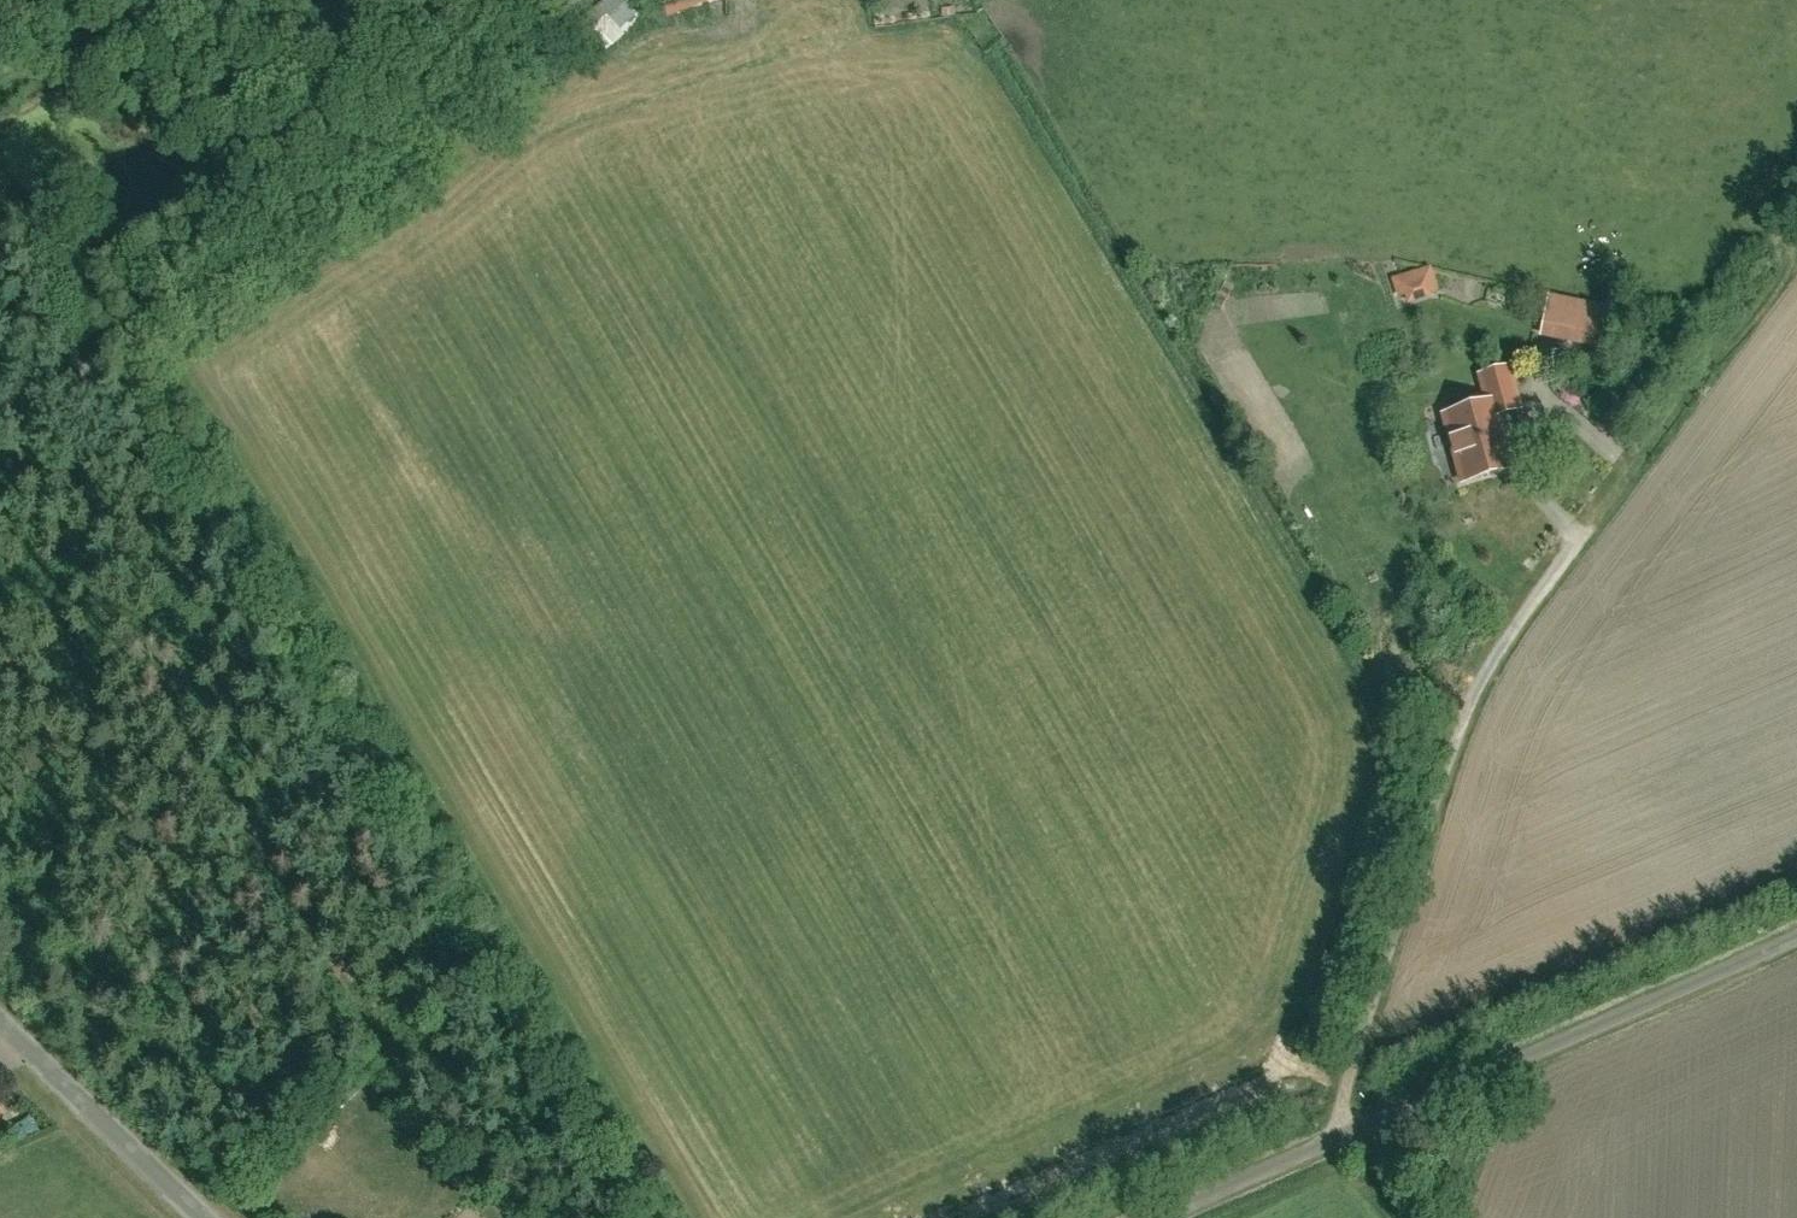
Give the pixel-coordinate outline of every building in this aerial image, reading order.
[(636,0),(605,0),(603,1),(624,26),(643,9),(636,0)] [(676,15),(713,0),(670,0),(676,15)] [(624,26),(603,1),(580,21),(601,45),(624,26)] [(1434,266),(1395,277),(1404,305),(1442,294),(1434,266)] [(1610,306),(1553,293),(1544,333),(1601,346),(1610,306)] [(1525,407),(1514,364),(1482,373),(1489,400),(1499,398),(1503,413),(1525,407)] [(1489,400),(1447,412),(1466,482),(1518,468),(1503,413),(1499,398),(1489,400)] [(0,1105),(0,1123),(9,1114),(0,1105)]
